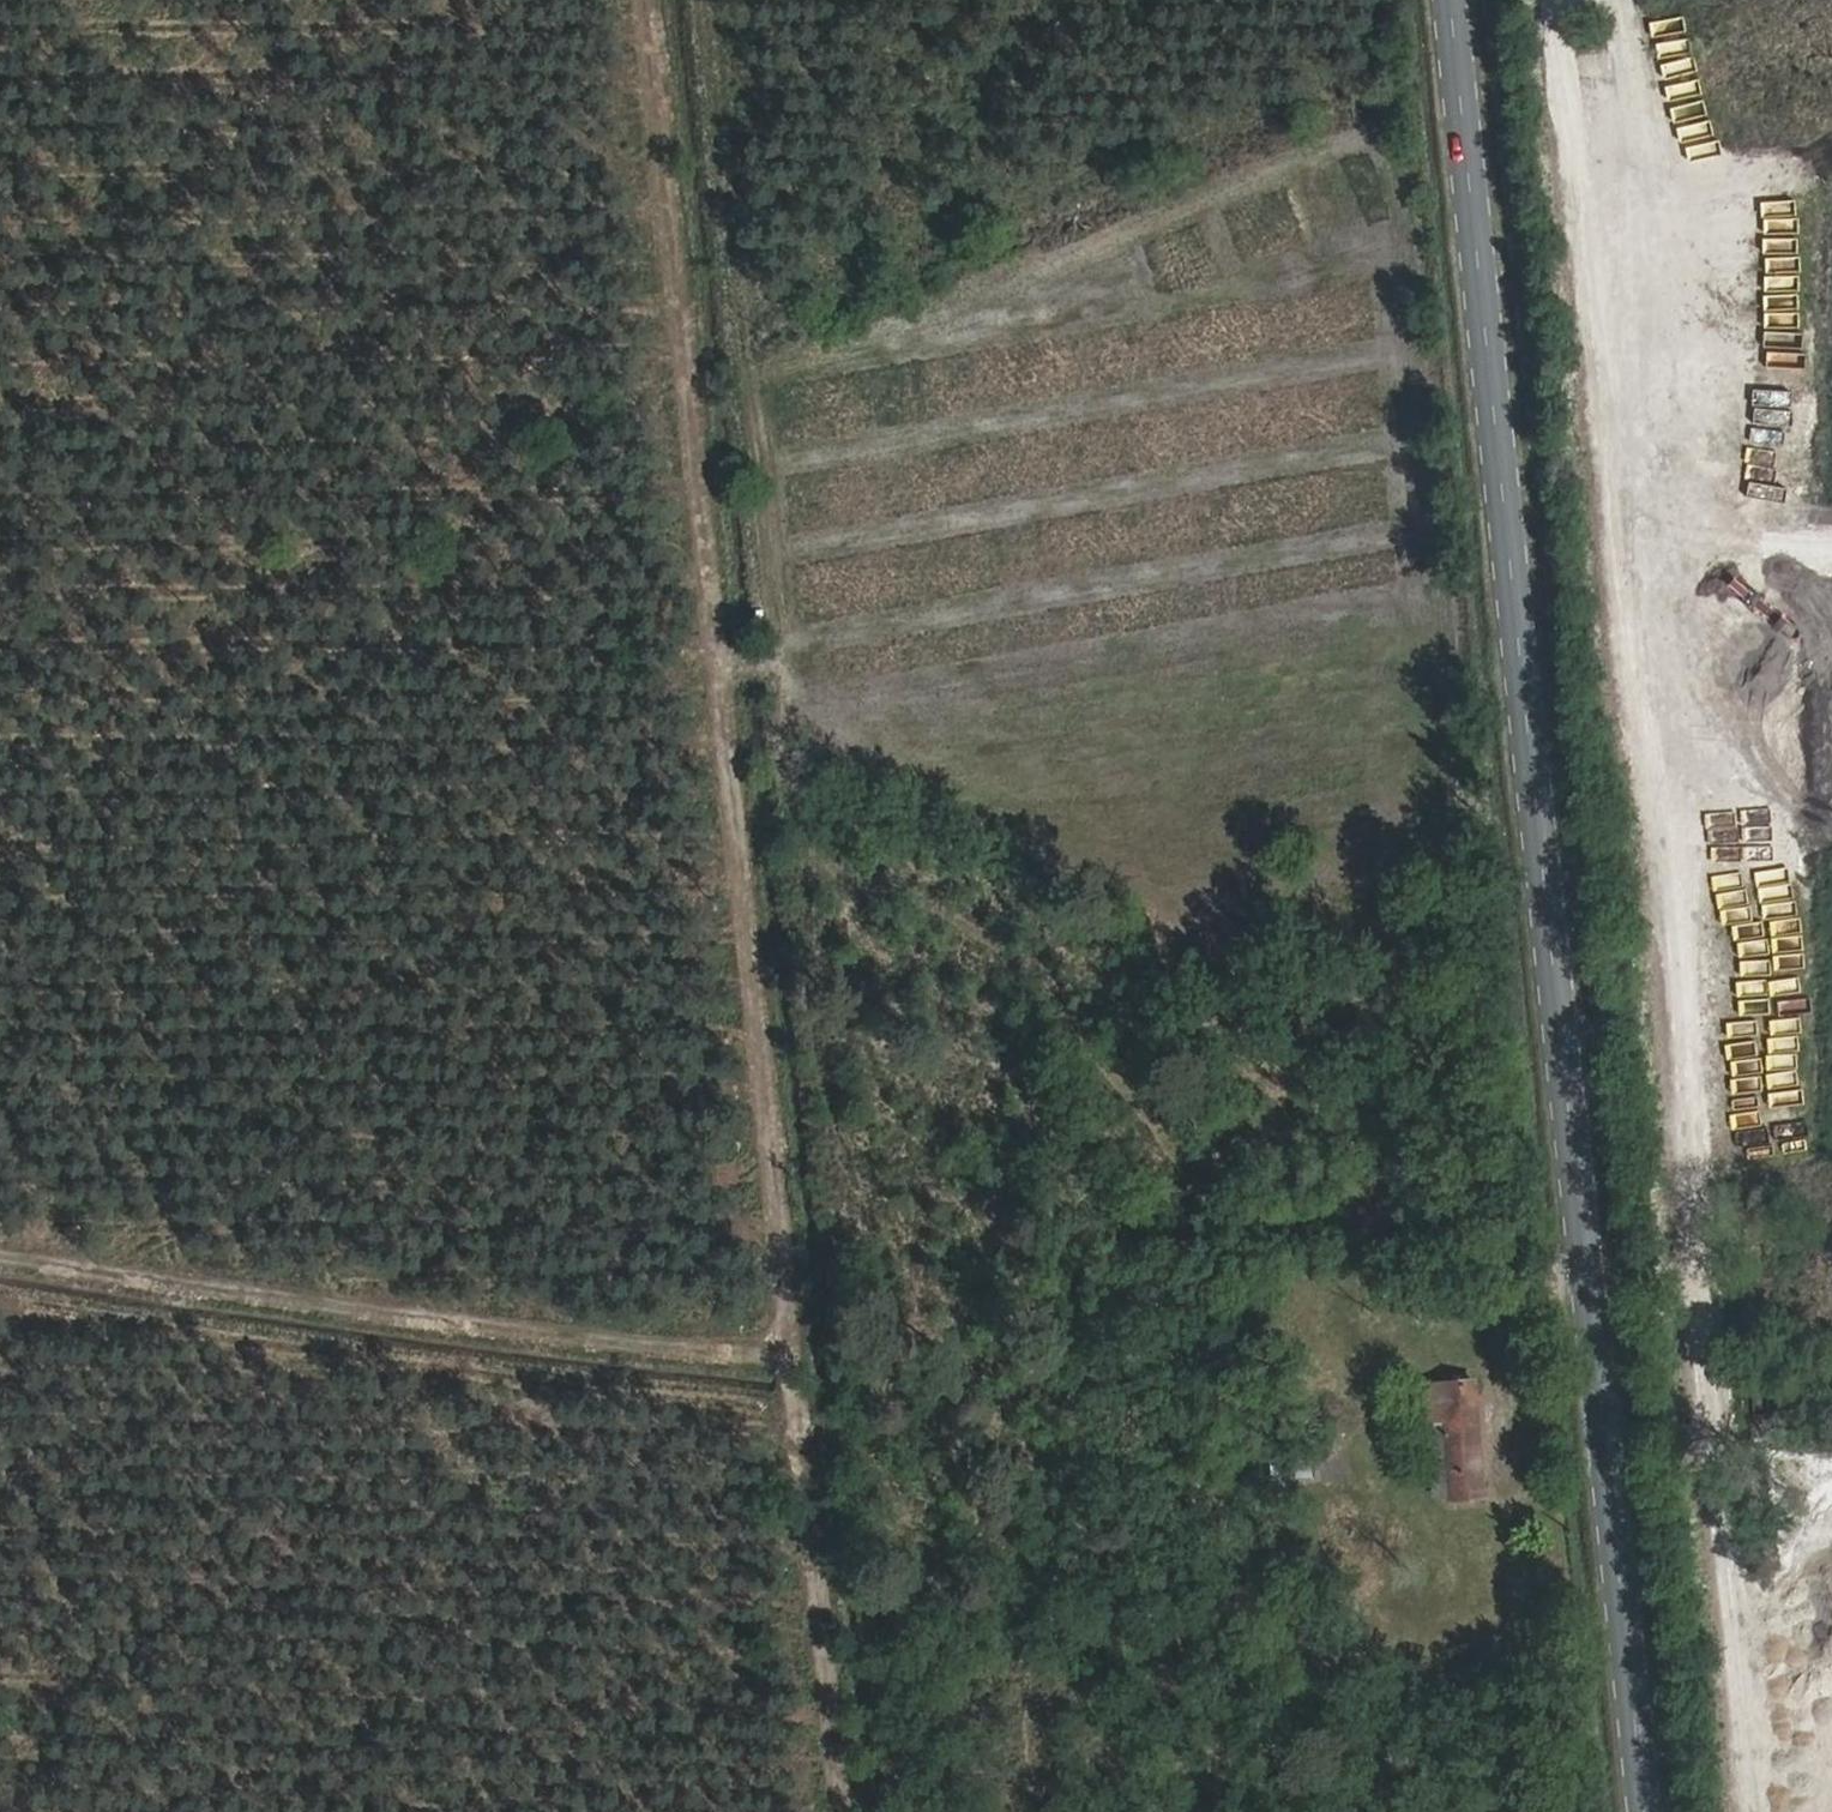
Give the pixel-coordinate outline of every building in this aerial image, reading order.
[(1471,1387),(1420,1393),(1424,1426),(1442,1424),(1451,1502),(1483,1498),(1471,1387)] [(1442,1424),(1424,1426),(1433,1504),(1451,1502),(1442,1424)] [(1345,1479),(1346,1442),(1315,1441),(1314,1478),(1345,1479)]
